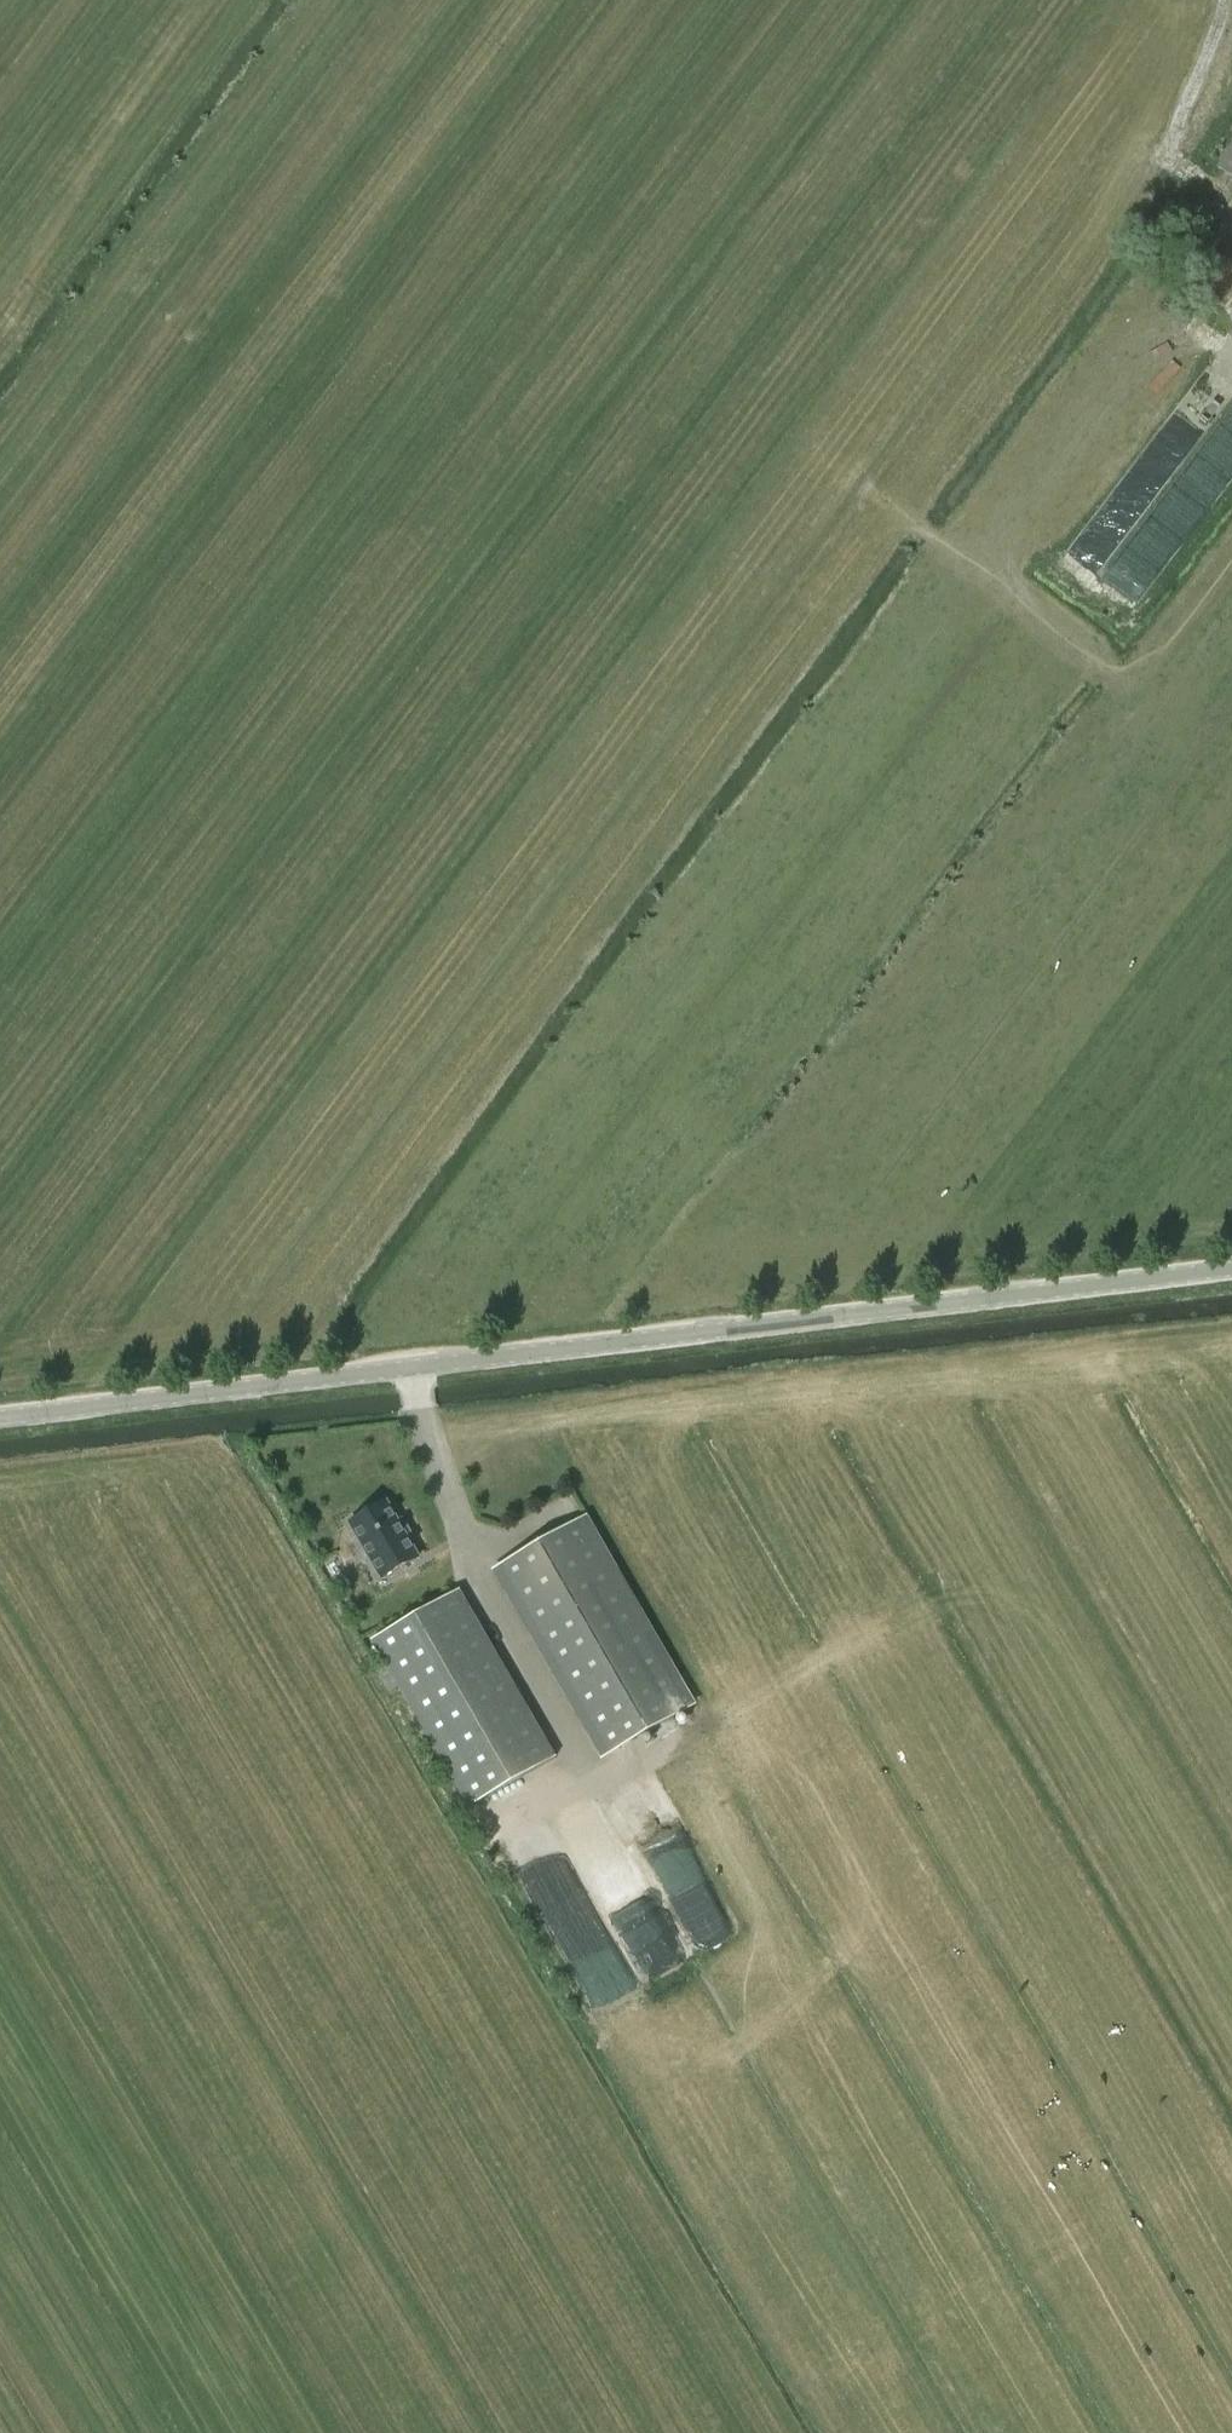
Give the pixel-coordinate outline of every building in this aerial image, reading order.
[(1217,168),(1231,177),(1231,143),(1217,168)] [(387,1504),(351,1525),(383,1580),(419,1559),(387,1504)] [(600,1759),(695,1704),(586,1516),(492,1571),(600,1759)] [(468,1808),(556,1757),(460,1591),(372,1642),(468,1808)]
